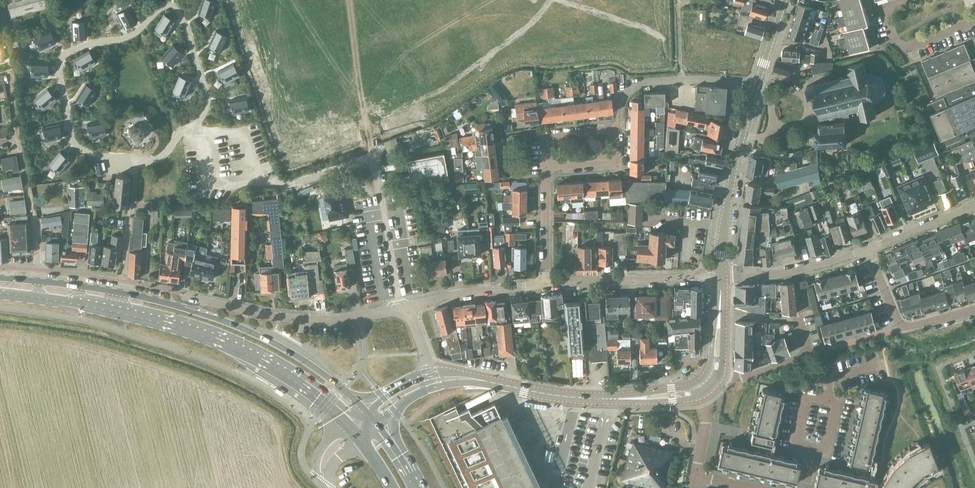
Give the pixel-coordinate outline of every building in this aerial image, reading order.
[(11,18),(50,7),(48,0),(6,0),(11,18)] [(198,14),(212,19),(217,2),(211,0),(203,0),(198,14)] [(755,3),(756,0),(745,0),(743,5),(742,5),(740,12),(764,19),(768,7),(755,3)] [(843,9),(863,3),(862,0),(833,0),(834,4),(841,2),(843,9)] [(838,18),(839,22),(866,14),(863,3),(843,9),(845,17),(842,18),(842,17),(838,18)] [(799,4),(796,13),(811,18),(814,9),(799,4)] [(129,8),(117,14),(125,29),(137,23),(129,8)] [(764,29),(750,24),(753,17),(740,13),(737,25),(747,28),(745,34),(760,39),(764,29)] [(796,13),(792,24),(807,29),(811,18),(796,13)] [(164,14),(155,29),(167,37),(176,22),(164,14)] [(843,27),(844,32),(869,24),(866,14),(839,22),(840,26),(845,25),(844,25),(847,24),(847,25),(843,27)] [(87,39),(86,21),(71,22),(72,40),(87,39)] [(807,29),(792,24),(788,37),(803,42),(807,29)] [(839,40),(841,44),(868,36),(865,26),(869,25),(869,24),(844,32),(846,38),(839,40)] [(51,31),(34,37),(40,50),(56,44),(51,31)] [(216,31),(208,47),(209,47),(209,46),(214,48),(213,49),(215,50),(216,49),(221,51),(220,52),(221,53),(228,37),(227,37),(222,35),(223,35),(219,33),(219,34),(216,32),(216,31)] [(868,36),(841,44),(842,48),(848,46),(851,53),(871,47),(868,36)] [(971,60),(965,43),(922,61),(929,77),(937,95),(936,100),(928,103),(932,113),(931,113),(941,139),(944,138),(947,145),(974,134),(974,58),(971,60)] [(172,45),(161,58),(172,67),(183,54),(172,45)] [(800,62),(811,62),(819,63),(820,54),(812,54),(812,56),(801,55),(801,51),(784,50),(783,61),(800,62)] [(89,51),(74,60),(81,72),(96,63),(89,51)] [(778,61),(774,71),(790,76),(794,63),(792,62),(791,65),(778,61)] [(819,63),(811,62),(814,77),(828,73),(827,71),(833,70),(834,63),(819,63)] [(31,63),(31,77),(48,77),(48,63),(31,63)] [(817,84),(808,86),(810,94),(815,93),(816,98),(812,99),(814,107),(818,106),(821,119),(820,125),(821,125),(828,124),(828,118),(829,117),(829,118),(829,119),(830,119),(830,120),(831,120),(832,120),(833,120),(834,120),(835,120),(835,119),(836,119),(836,118),(836,117),(836,116),(838,115),(838,119),(849,118),(849,113),(857,111),(858,116),(861,115),(862,120),(876,117),(873,104),(878,103),(881,102),(882,102),(883,101),(883,100),(884,100),(884,99),(885,98),(885,97),(886,96),(886,95),(886,94),(886,93),(886,92),(886,91),(886,90),(886,89),(886,88),(886,87),(886,86),(885,85),(885,84),(885,83),(884,82),(883,81),(883,80),(882,80),(882,79),(881,78),(880,78),(879,77),(878,77),(878,76),(877,76),(876,76),(875,75),(874,75),(873,75),(872,75),(871,75),(867,76),(864,65),(864,63),(856,65),(850,66),(851,72),(849,72),(850,78),(817,85),(817,84)] [(233,64),(218,72),(225,84),(240,76),(233,64)] [(179,76),(173,92),(186,97),(192,81),(179,76)] [(85,84),(76,99),(88,106),(98,92),(85,84)] [(728,95),(725,95),(726,88),(697,86),(695,110),(713,111),(716,115),(726,115),(727,103),(728,95)] [(47,89),(34,100),(43,111),(56,100),(47,89)] [(665,93),(651,93),(645,93),(645,106),(666,105),(665,93)] [(598,96),(599,101),(601,114),(614,113),(612,99),(604,100),(603,95),(598,96)] [(246,97),(229,101),(232,115),(249,111),(246,97)] [(555,97),(548,97),(549,102),(551,120),(563,119),(561,98),(555,99),(555,97)] [(573,97),(561,98),(563,119),(576,117),(574,104),(573,97)] [(586,97),(587,102),(588,116),(601,114),(599,101),(593,101),(593,97),(586,97)] [(488,106),(489,112),(499,111),(498,99),(488,106)] [(631,121),(644,122),(649,122),(650,109),(641,109),(641,101),(632,101),(632,109),(631,109),(631,121)] [(538,122),(537,108),(536,103),(536,102),(515,104),(517,120),(525,119),(526,123),(538,122)] [(549,102),(536,103),(537,108),(538,115),(538,122),(551,120),(549,102)] [(587,102),(574,104),(576,117),(588,116),(587,102)] [(465,103),(457,108),(463,116),(470,111),(465,103)] [(667,127),(675,129),(676,122),(686,124),(705,128),(708,116),(677,109),(676,113),(669,113),(667,127)] [(104,121),(87,124),(89,138),(106,135),(104,121)] [(656,122),(655,130),(648,130),(648,128),(645,127),(645,124),(644,124),(644,122),(631,121),(631,134),(649,134),(655,134),(656,134),(663,135),(664,123),(656,122)] [(708,135),(725,139),(728,125),(711,121),(708,135)] [(462,144),(468,144),(494,141),(493,128),(492,122),(486,123),(486,122),(471,124),(472,136),(461,137),(462,144)] [(819,133),(815,134),(816,147),(846,145),(845,123),(828,124),(821,125),(820,125),(818,125),(819,133)] [(59,124),(42,128),(45,142),(62,138),(59,124)] [(130,128),(129,135),(134,141),(139,141),(145,137),(145,130),(141,125),(135,124),(130,128)] [(675,129),(667,127),(666,152),(678,152),(680,130),(675,129)] [(423,144),(425,148),(438,145),(437,141),(442,140),(440,134),(439,129),(434,131),(437,140),(423,144)] [(631,134),(631,147),(649,147),(649,134),(631,134)] [(719,142),(703,138),(694,137),(692,148),(695,149),(694,149),(720,155),(723,144),(719,143),(719,142)] [(951,149),(957,165),(964,162),(969,162),(971,167),(974,165),(973,161),(974,160),(974,147),(973,142),(972,140),(951,149)] [(494,141),(468,144),(469,151),(475,151),(475,155),(481,155),(496,153),(494,141)] [(913,149),(919,163),(939,154),(934,141),(913,149)] [(631,147),(631,160),(644,160),(649,160),(649,147),(631,147)] [(816,150),(809,151),(810,164),(818,163),(816,150)] [(950,150),(943,153),(946,159),(952,156),(950,150)] [(60,152),(49,165),(60,175),(71,161),(60,152)] [(407,160),(412,187),(449,180),(444,153),(407,160)] [(475,155),(476,168),(497,165),(496,153),(475,155)] [(708,154),(706,160),(695,158),(694,159),(688,158),(687,162),(722,169),(724,157),(708,154)] [(751,155),(747,175),(762,178),(763,174),(765,175),(767,175),(767,173),(770,160),(770,159),(751,155)] [(16,156),(1,159),(3,170),(13,168),(13,173),(19,172),(16,156)] [(888,160),(881,163),(887,176),(894,173),(892,168),(901,164),(899,157),(889,161),(888,160)] [(454,158),(455,171),(462,170),(462,158),(456,158),(454,158)] [(644,160),(631,160),(631,173),(648,173),(648,167),(644,166),(644,160)] [(665,161),(661,161),(660,168),(666,169),(666,166),(669,166),(670,161),(665,161)] [(101,163),(95,165),(98,176),(104,175),(101,163)] [(813,185),(821,183),(818,164),(785,173),(774,176),(775,176),(779,189),(812,180),(813,185)] [(497,165),(476,168),(474,168),(474,175),(484,174),(484,180),(499,178),(497,165)] [(691,166),(690,172),(696,173),(695,178),(693,177),(691,186),(702,188),(703,185),(713,187),(714,183),(715,183),(715,182),(717,182),(718,177),(716,176),(717,171),(691,166)] [(462,170),(455,171),(456,182),(467,181),(466,170),(462,170)] [(967,181),(967,182),(973,197),(974,197),(974,171),(965,175),(967,181)] [(952,177),(956,188),(964,185),(960,174),(952,177)] [(935,201),(924,175),(897,186),(909,215),(929,207),(928,205),(933,203),(933,202),(935,201)] [(1,179),(3,192),(23,188),(20,176),(1,179)] [(113,205),(127,206),(130,177),(116,176),(115,184),(110,183),(108,197),(114,197),(113,205)] [(622,179),(608,180),(609,194),(609,198),(626,197),(626,185),(622,185),(622,179)] [(870,179),(857,185),(860,193),(873,187),(870,179)] [(933,183),(938,195),(939,194),(945,209),(959,203),(954,189),(947,192),(942,179),(933,183)] [(608,180),(596,181),(596,194),(609,194),(608,180)] [(596,181),(583,182),(584,195),(596,194),(596,181)] [(627,201),(667,202),(667,189),(666,189),(667,182),(657,182),(641,182),(627,181),(627,201)] [(583,182),(570,183),(571,196),(570,196),(571,202),(583,201),(582,195),(584,195),(583,182)] [(479,183),(465,184),(466,192),(479,191),(479,183)] [(571,196),(570,183),(557,184),(558,197),(560,197),(560,203),(571,202),(570,196),(571,196)] [(749,184),(746,200),(759,202),(760,193),(765,194),(775,195),(775,189),(765,188),(762,188),(762,186),(749,184)] [(452,195),(451,187),(441,188),(442,196),(452,195)] [(81,188),(70,188),(71,207),(80,206),(80,208),(84,208),(84,199),(83,193),(83,188),(81,188)] [(512,201),(526,202),(526,189),(512,189),(512,195),(504,195),(503,201),(512,201)] [(667,189),(667,202),(689,205),(689,203),(711,208),(713,195),(692,191),(667,189)] [(815,190),(786,202),(788,206),(789,213),(820,200),(818,197),(820,196),(818,190),(816,190),(815,190)] [(86,193),(83,193),(84,199),(86,199),(86,205),(104,205),(104,194),(97,194),(97,192),(86,192),(86,193)] [(339,217),(348,215),(344,194),(326,197),(330,220),(339,218),(339,217)] [(883,208),(889,224),(900,219),(894,203),(893,203),(891,198),(885,200),(887,206),(883,208)] [(251,201),(251,212),(261,213),(261,210),(269,210),(270,220),(267,220),(268,226),(270,225),(272,244),(274,259),(273,259),(274,267),(271,267),(259,268),(259,274),(254,274),(255,289),(257,289),(257,288),(261,288),(262,291),(275,291),(275,290),(281,290),(280,273),(285,273),(282,243),(282,242),(281,224),(278,199),(269,200),(254,201),(251,201)] [(25,201),(9,202),(11,214),(26,212),(25,201)] [(232,255),(232,264),(238,263),(246,263),(247,212),(251,212),(251,201),(247,201),(246,204),(233,206),(233,211),(232,236),(232,255)] [(526,202),(512,201),(512,202),(503,202),(503,209),(512,209),(512,214),(526,214),(526,202)] [(641,204),(628,203),(627,222),(627,223),(631,224),(640,224),(641,204)] [(810,206),(813,219),(822,217),(818,204),(810,206)] [(743,210),(742,219),(744,219),(743,228),(756,229),(764,230),(771,229),(771,228),(771,222),(790,217),(789,215),(789,214),(789,213),(788,206),(762,206),(744,205),(743,210)] [(875,216),(873,211),(871,205),(866,207),(876,234),(887,230),(881,214),(875,216)] [(798,211),(789,214),(789,215),(790,217),(795,231),(814,225),(808,208),(798,211)] [(865,222),(870,221),(866,208),(859,211),(859,213),(848,217),(851,224),(850,224),(854,235),(868,230),(865,222)] [(213,220),(220,221),(219,223),(223,223),(223,221),(230,221),(231,209),(214,209),(213,220)] [(833,221),(829,210),(825,211),(828,222),(833,221)] [(584,211),(584,212),(584,219),(597,219),(597,211),(584,211)] [(610,212),(611,212),(610,219),(610,221),(623,221),(623,212),(610,212)] [(62,213),(62,219),(62,243),(60,260),(75,262),(77,260),(77,252),(72,251),(72,248),(67,247),(69,221),(69,214),(62,213)] [(75,213),(74,223),(72,248),(72,251),(77,252),(87,253),(90,214),(75,213)] [(790,217),(771,222),(771,228),(771,229),(772,239),(778,237),(784,236),(785,240),(790,260),(799,257),(795,239),(797,239),(795,231),(790,217)] [(520,218),(504,218),(505,232),(511,232),(511,225),(520,225),(520,218)] [(831,227),(837,244),(851,240),(844,218),(836,221),(838,225),(831,227)] [(142,238),(144,219),(134,219),(132,236),(130,235),(130,252),(129,252),(128,275),(141,278),(142,253),(142,252),(142,238)] [(492,219),(487,219),(487,221),(488,226),(489,237),(490,247),(489,247),(493,247),(494,265),(500,265),(507,264),(506,246),(505,246),(505,245),(506,245),(505,236),(505,243),(504,243),(504,236),(504,234),(495,235),(494,226),(495,226),(494,221),(492,219)] [(819,230),(826,254),(837,251),(827,219),(818,222),(820,229),(819,230)] [(436,221),(437,234),(445,233),(443,220),(436,221)] [(310,223),(311,232),(322,230),(320,221),(310,223)] [(469,235),(468,235),(468,243),(471,243),(472,249),(473,249),(473,255),(482,254),(481,244),(484,244),(484,247),(489,247),(490,247),(489,237),(488,226),(487,221),(478,222),(478,229),(470,230),(470,232),(469,232),(469,235)] [(961,225),(966,237),(967,242),(974,239),(974,233),(970,221),(961,225)] [(30,252),(29,223),(8,224),(9,239),(0,239),(0,261),(8,260),(7,245),(9,245),(10,253),(30,252)] [(960,223),(949,228),(954,242),(966,237),(961,225),(960,223)] [(743,228),(741,245),(754,246),(755,246),(757,247),(762,247),(770,248),(773,248),(772,239),(771,229),(764,230),(756,229),(743,228)] [(949,228),(937,233),(937,234),(944,251),(949,249),(947,245),(954,242),(949,228)] [(812,229),(805,231),(807,237),(812,254),(822,251),(818,234),(813,235),(812,229)] [(467,230),(458,230),(460,256),(473,255),(473,249),(472,249),(471,243),(468,243),(468,235),(469,235),(469,232),(468,233),(467,230)] [(505,236),(506,245),(514,245),(515,233),(512,233),(512,232),(511,232),(505,232),(505,233),(505,236)] [(602,247),(602,239),(602,232),(597,232),(597,247),(599,247),(599,264),(612,264),(612,247),(602,247)] [(625,232),(614,233),(615,254),(626,254),(625,232)] [(638,244),(637,260),(649,261),(649,260),(665,261),(666,244),(673,245),(674,235),(666,235),(666,233),(650,232),(649,244),(638,244)] [(88,262),(100,264),(102,243),(97,242),(98,234),(91,233),(88,262)] [(324,234),(318,239),(321,243),(327,238),(324,234)] [(937,234),(929,238),(935,255),(944,251),(937,234)] [(42,235),(42,245),(46,245),(46,260),(59,261),(59,260),(60,238),(51,238),(51,235),(42,235)] [(123,237),(112,235),(110,246),(104,246),(102,264),(115,266),(117,254),(120,254),(123,237)] [(221,238),(221,254),(232,255),(232,236),(223,236),(223,238),(221,238)] [(431,236),(417,238),(418,242),(419,245),(432,243),(432,239),(431,236)] [(778,237),(772,239),(773,248),(775,264),(780,262),(790,260),(785,240),(784,236),(778,237)] [(920,239),(918,240),(924,254),(926,259),(929,267),(932,266),(934,265),(933,264),(930,257),(935,255),(929,238),(922,240),(922,239),(920,239)] [(173,254),(169,282),(179,283),(181,267),(178,267),(179,259),(185,260),(187,242),(175,240),(173,254)] [(918,240),(907,245),(912,259),(924,254),(918,240)] [(161,263),(159,281),(169,282),(173,254),(174,243),(167,242),(165,264),(161,263)] [(432,244),(419,246),(421,259),(427,258),(427,259),(428,262),(430,275),(447,272),(445,259),(443,250),(442,250),(441,242),(432,244)] [(511,260),(515,260),(515,268),(526,268),(526,243),(519,243),(518,247),(512,247),(511,260)] [(190,274),(201,277),(203,269),(206,255),(206,254),(207,248),(197,246),(188,244),(185,261),(193,262),(190,274)] [(739,253),(738,262),(740,262),(740,264),(745,264),(745,263),(754,264),(754,258),(757,258),(757,256),(763,257),(762,247),(757,247),(755,246),(754,246),(741,245),(740,254),(739,253)] [(908,266),(906,262),(912,259),(907,245),(895,250),(900,264),(902,268),(908,266)] [(770,248),(762,247),(763,257),(764,267),(772,266),(770,248)] [(589,274),(588,248),(579,248),(579,262),(575,262),(575,272),(577,274),(589,274)] [(597,248),(588,248),(589,274),(598,274),(597,248)] [(352,249),(344,250),(345,255),(347,264),(355,263),(352,249)] [(900,264),(895,250),(891,251),(892,253),(886,255),(892,272),(893,272),(896,279),(902,277),(905,276),(902,268),(900,264)] [(305,252),(306,262),(321,260),(319,251),(305,252)] [(964,251),(959,253),(962,261),(970,259),(968,255),(965,256),(964,251)] [(962,261),(959,253),(952,256),(953,257),(956,264),(962,261)] [(203,269),(201,277),(213,280),(214,271),(216,263),(218,258),(212,256),(207,255),(206,255),(203,269)] [(953,257),(948,259),(950,267),(956,265),(956,264),(953,257)] [(948,259),(938,263),(941,270),(950,267),(948,259)] [(971,262),(965,264),(967,271),(973,269),(971,262)] [(304,271),(296,272),(288,273),(288,277),(287,277),(289,297),(290,297),(290,300),(311,298),(311,295),(325,293),(324,280),(319,280),(318,265),(304,266),(304,271)] [(342,265),(334,266),(338,288),(339,288),(339,289),(341,289),(344,289),(345,288),(345,287),(351,286),(349,276),(353,275),(352,269),(348,270),(343,271),(342,265)] [(922,268),(917,270),(919,278),(925,276),(922,268)] [(945,271),(947,277),(952,276),(951,272),(955,271),(954,268),(945,271)] [(919,278),(917,270),(908,273),(910,281),(919,278)] [(854,271),(844,274),(849,290),(859,287),(854,271)] [(844,274),(834,276),(839,293),(849,290),(844,274)] [(958,282),(954,283),(959,301),(968,298),(964,285),(963,280),(962,275),(956,277),(958,282)] [(834,276),(824,279),(829,296),(839,293),(834,276)] [(963,280),(968,298),(969,300),(974,298),(974,282),(973,283),(970,284),(969,278),(963,280)] [(814,282),(819,298),(829,296),(824,279),(814,282)] [(797,282),(798,289),(808,287),(807,280),(797,282)] [(953,280),(943,283),(943,286),(945,291),(949,304),(953,302),(959,301),(954,283),(953,280)] [(781,289),(781,298),(794,298),(794,283),(780,284),(776,284),(776,289),(781,289)] [(770,296),(770,285),(734,286),(735,295),(733,295),(733,305),(754,312),(764,312),(765,296),(770,296)] [(905,298),(897,300),(902,312),(905,311),(906,316),(915,314),(910,296),(907,285),(902,286),(905,298)] [(941,293),(933,295),(938,310),(942,308),(949,306),(949,304),(945,291),(943,286),(939,287),(941,293)] [(672,309),(672,318),(678,318),(678,317),(678,312),(683,312),(683,300),(691,300),(692,289),(675,288),(674,309),(672,309)] [(683,312),(678,312),(678,317),(685,317),(685,314),(701,315),(702,291),(700,289),(692,289),(691,300),(683,300),(683,312)] [(925,292),(919,294),(921,299),(925,311),(925,313),(938,310),(933,295),(927,297),(925,292)] [(538,321),(543,320),(562,319),(561,318),(567,317),(565,301),(564,302),(563,294),(541,296),(541,298),(541,300),(535,300),(536,314),(537,314),(538,321)] [(919,294),(910,296),(915,314),(925,311),(921,299),(919,294)] [(655,316),(655,319),(670,319),(670,295),(656,296),(656,295),(634,295),(635,317),(655,316)] [(619,318),(619,311),(619,296),(607,296),(608,318),(619,318)] [(630,296),(619,296),(619,311),(631,311),(630,297),(630,296)] [(580,300),(583,317),(602,316),(601,298),(590,299),(590,298),(580,300)] [(794,298),(781,298),(781,313),(795,313),(794,298)] [(514,323),(538,321),(537,314),(536,314),(535,300),(528,301),(528,300),(512,302),(514,323)] [(565,301),(567,317),(570,354),(585,353),(580,300),(565,301)] [(505,360),(505,356),(514,355),(511,322),(508,322),(506,303),(497,303),(497,301),(485,302),(485,303),(487,322),(488,324),(496,323),(498,345),(494,346),(494,349),(493,349),(494,359),(505,360)] [(481,348),(479,334),(480,332),(478,332),(475,304),(475,303),(465,304),(465,305),(466,324),(471,323),(473,340),(474,349),(481,348)] [(482,322),(487,322),(485,303),(475,304),(478,332),(480,332),(479,334),(483,334),(482,322)] [(468,339),(466,324),(465,305),(454,306),(454,315),(456,315),(457,326),(460,326),(461,340),(468,339)] [(436,309),(443,338),(443,339),(445,338),(446,341),(447,341),(451,354),(462,352),(455,324),(453,325),(448,306),(436,309)] [(870,312),(860,314),(865,331),(875,328),(870,312)] [(860,314),(850,317),(855,334),(865,331),(860,314)] [(672,319),(667,320),(669,342),(675,341),(676,348),(689,349),(701,349),(700,317),(672,319)] [(850,317),(840,320),(845,336),(855,334),(850,317)] [(840,320),(830,323),(835,339),(845,336),(840,320)] [(590,345),(591,361),(608,360),(606,331),(606,322),(594,322),(596,344),(590,345)] [(735,331),(755,332),(755,322),(735,322),(735,331)] [(830,323),(820,325),(825,342),(835,339),(830,323)] [(618,331),(606,331),(607,339),(612,339),(612,337),(618,337),(618,331)] [(735,340),(755,341),(755,340),(752,340),(752,333),(755,333),(755,332),(735,331),(735,340)] [(640,349),(641,362),(658,362),(658,348),(650,349),(650,343),(655,343),(655,337),(641,337),(641,341),(642,349),(640,349)] [(783,337),(775,340),(780,357),(789,354),(783,337)] [(624,340),(608,340),(608,350),(618,350),(618,363),(632,362),(631,349),(624,349),(624,340)] [(735,340),(735,349),(754,350),(755,341),(735,340)] [(766,343),(771,360),(780,357),(775,340),(766,343)] [(735,349),(734,359),(754,359),(754,350),(735,349)] [(754,359),(734,359),(734,368),(754,368),(754,359)] [(971,385),(973,389),(974,388),(974,366),(965,369),(971,385)] [(957,379),(953,380),(958,394),(962,392),(961,389),(971,385),(965,369),(955,373),(957,379)] [(870,464),(885,398),(886,393),(864,388),(847,463),(869,468),(870,464)] [(752,433),(751,441),(772,446),(782,399),(784,394),(762,389),(752,433)] [(425,419),(457,487),(536,487),(533,482),(534,481),(535,481),(535,480),(536,479),(536,478),(536,477),(536,476),(536,475),(535,474),(535,473),(534,473),(533,473),(533,472),(532,472),(531,472),(530,472),(529,472),(528,473),(523,462),(528,459),(520,441),(514,443),(501,415),(495,402),(471,413),(469,408),(459,413),(455,405),(428,418),(425,419)] [(653,487),(663,487),(672,452),(633,442),(631,451),(629,450),(622,480),(653,487)] [(915,486),(925,476),(939,469),(928,442),(926,444),(924,445),(921,446),(910,452),(894,468),(881,486),(880,487),(913,487),(915,486)] [(722,445),(718,466),(796,484),(801,463),(796,462),(727,446),(722,445)] [(814,487),(876,487),(876,486),(877,480),(824,468),(819,467),(814,487)]
